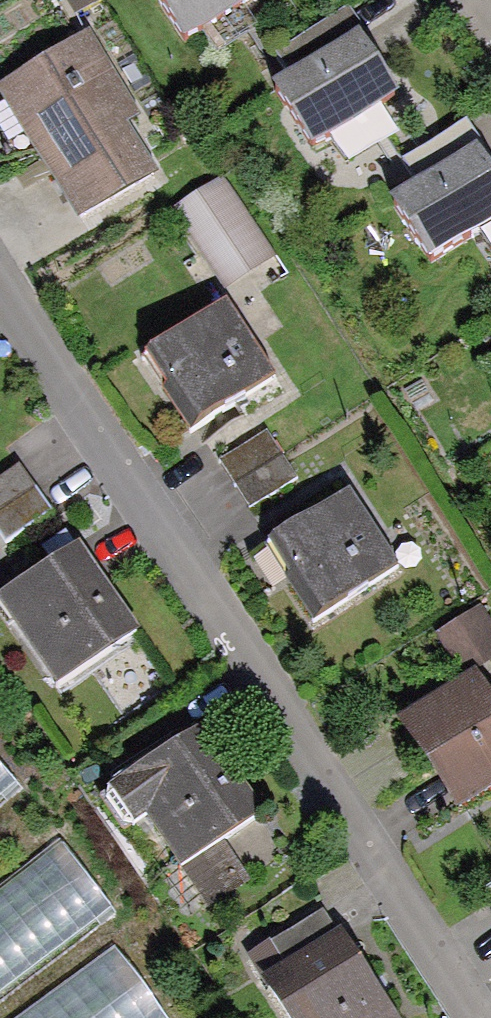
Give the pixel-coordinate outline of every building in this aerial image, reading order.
[(176,38),(236,0),(151,0),(176,38)] [(0,84),(0,107),(70,219),(149,170),(119,122),(133,114),(82,32),(0,84)] [(349,40),(273,88),(305,138),(381,89),(349,40)] [(387,206),(421,258),(490,213),(490,187),(469,154),(387,206)] [(212,187),(164,220),(211,286),(258,254),(212,187)] [(216,304),(141,356),(188,424),(263,372),(216,304)] [(262,434),(218,462),(244,501),(287,474),(262,434)] [(0,474),(0,528),(7,538),(50,509),(18,462),(0,474)] [(347,495),(263,549),(308,618),(392,564),(347,495)] [(0,590),(0,609),(46,679),(127,626),(72,543),(0,590)] [(393,724),(445,803),(490,773),(490,701),(472,672),(393,724)] [(247,807),(186,722),(108,778),(169,863),(247,807)] [(239,958),(277,1017),(392,1017),(320,906),(239,958)]
